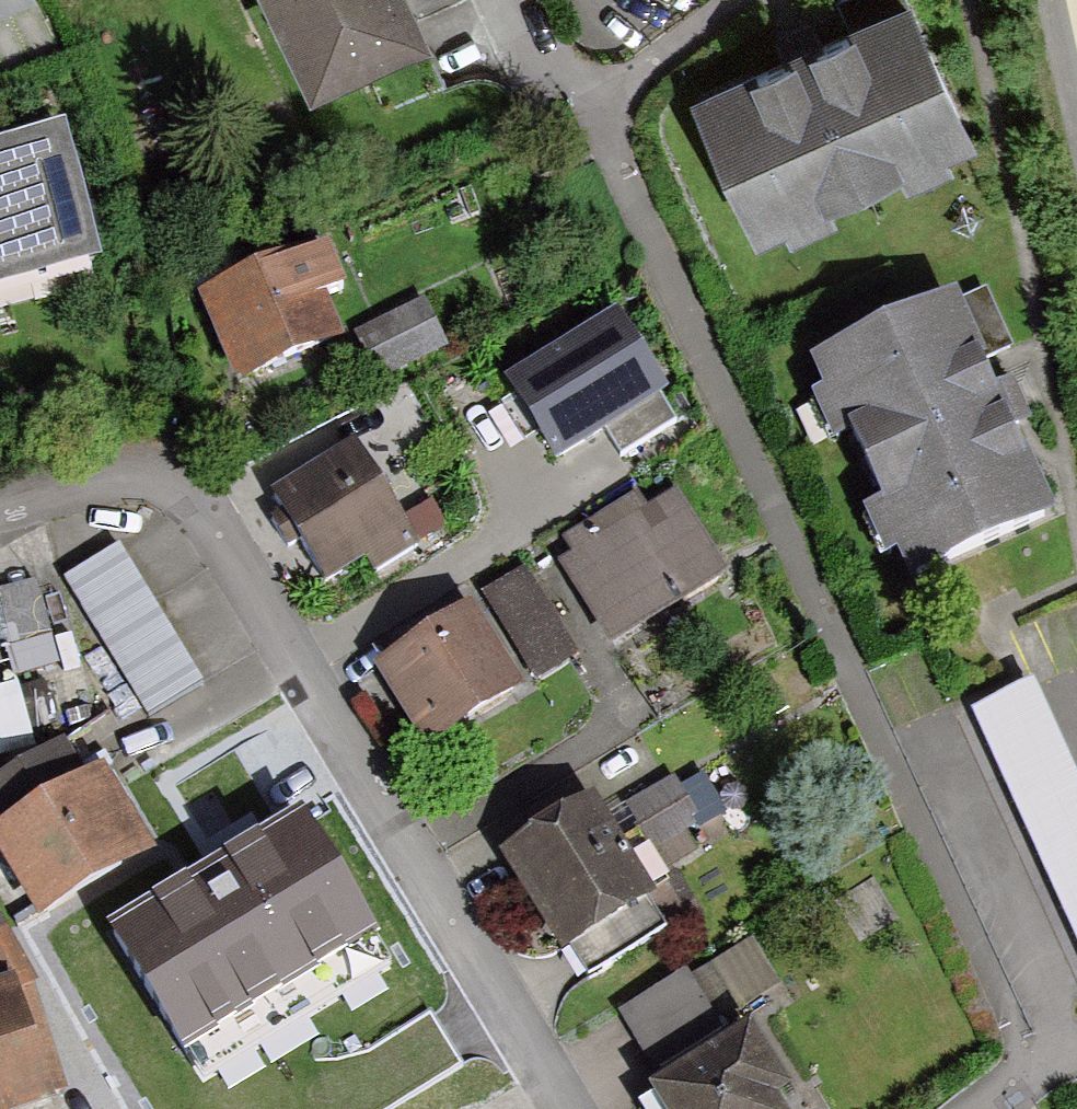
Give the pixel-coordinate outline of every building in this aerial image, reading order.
[(323,83),(437,29),(423,0),(284,0),(323,83)] [(690,105),(753,246),(967,151),(904,10),(690,105)] [(65,125),(0,143),(0,289),(103,260),(65,125)] [(198,291),(239,382),(346,334),(328,292),(347,284),(329,241),(306,249),(304,244),(198,291)] [(426,297),(353,330),(378,381),(450,349),(426,297)] [(956,300),(818,364),(920,580),(1058,516),(956,300)] [(673,389),(622,306),(506,376),(556,460),(609,428),(662,396),(673,389)] [(662,396),(609,428),(622,450),(675,418),(662,396)] [(300,536),(327,579),(365,556),(376,570),(421,543),(355,434),(311,462),(271,487),(281,504),(270,511),(290,542),(300,536)] [(559,564),(611,648),(731,573),(679,490),(649,508),(638,491),(563,537),(573,555),(559,564)] [(445,522),(430,498),(409,511),(424,534),(445,522)] [(121,543),(64,578),(147,718),(203,682),(121,543)] [(526,567),(481,594),(537,681),(580,656),(526,567)] [(36,580),(0,590),(0,666),(10,664),(15,677),(57,663),(36,580)] [(527,687),(473,601),(373,665),(426,750),(527,687)] [(36,746),(18,682),(0,687),(0,757),(36,746)] [(1076,941),(1076,780),(1034,684),(974,711),(1076,941)] [(0,782),(0,836),(43,905),(152,837),(104,762),(88,772),(68,739),(0,782)] [(667,876),(664,871),(698,850),(687,833),(703,822),(675,776),(607,814),(593,795),(499,853),(563,955),(570,951),(589,980),(701,910),(678,871),(667,876)] [(301,802),(109,917),(201,1069),(393,954),(301,802)] [(56,1102),(54,1095),(68,1091),(36,985),(39,981),(1,914),(0,915),(0,1108),(34,1108),(56,1102)] [(687,969),(617,1012),(655,1068),(723,1026),(720,1020),(783,982),(754,938),(692,977),(687,969)] [(648,1087),(653,1095),(638,1104),(641,1108),(785,1108),(779,1100),(794,1089),(752,1024),(648,1087)]
